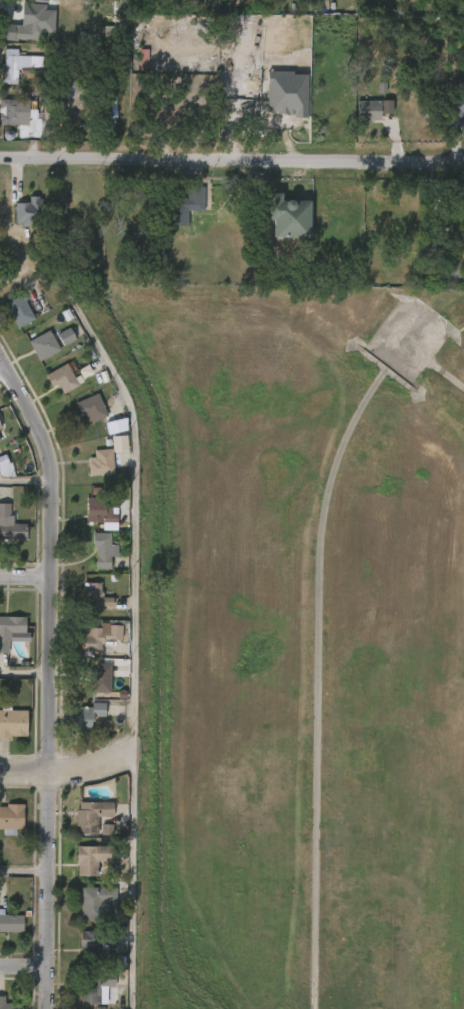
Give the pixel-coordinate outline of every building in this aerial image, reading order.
[(45,4),(44,41),(12,39),(13,28),(25,29),(25,26),(21,26),(22,3),(45,4)] [(17,49),(17,56),(38,57),(38,69),(17,69),(17,84),(1,84),(1,64),(3,65),(5,49),(17,49)] [(136,61),(128,61),(127,83),(135,83),(136,61)] [(449,95),(463,96),(463,113),(462,113),(462,126),(448,126),(449,95)] [(22,126),(0,125),(0,99),(22,100),(22,121),(22,126)] [(344,113),(344,132),(368,132),(368,113),(344,113)] [(204,187),(204,212),(188,211),(187,227),(166,226),(167,198),(187,199),(187,186),(204,187)] [(275,192),(275,199),(303,200),(302,236),(268,235),(268,219),(259,219),(260,192),(275,192)] [(40,199),(41,223),(39,223),(39,227),(20,226),(20,225),(14,223),(15,203),(28,203),(29,196),(38,197),(38,199),(40,199)] [(2,214),(3,237),(29,237),(29,208),(16,208),(16,214),(2,214)] [(30,312),(32,315),(37,313),(39,316),(17,328),(5,304),(23,294),(26,300),(25,301),(30,312)] [(22,332),(10,306),(0,311),(0,331),(4,340),(22,332)] [(59,350),(39,362),(28,343),(42,334),(38,328),(46,322),(51,329),(49,330),(59,350)] [(17,353),(27,373),(48,362),(37,342),(17,353)] [(79,386),(63,395),(59,389),(58,389),(56,386),(52,388),(44,376),(66,363),(79,386)] [(62,389),(54,375),(33,387),(40,399),(45,396),(50,405),(71,394),(67,386),(62,389)] [(105,410),(108,416),(91,423),(87,414),(82,416),(76,403),(97,393),(105,410)] [(77,436),(96,427),(85,404),(66,413),(77,436)] [(113,474),(89,475),(89,462),(93,462),(92,457),(95,456),(94,449),(112,448),(113,474)] [(76,487),(101,486),(100,461),(82,461),(82,469),(76,469),(76,487)] [(106,497),(105,514),(117,514),(117,523),(91,521),(91,518),(89,518),(89,513),(86,513),(86,496),(106,497)] [(28,539),(0,539),(0,503),(12,504),(12,515),(14,515),(14,511),(18,511),(18,519),(15,519),(15,523),(28,524),(28,539)] [(78,534),(103,534),(102,518),(92,518),(92,508),(74,509),(74,526),(78,526),(78,534)] [(112,544),(118,545),(117,556),(110,556),(110,568),(95,568),(95,547),(92,547),(92,532),(111,533),(110,544),(112,544)] [(14,535),(0,535),(0,551),(14,552),(14,535)] [(105,568),(106,556),(98,556),(99,544),(82,544),(82,580),(98,581),(98,568),(105,568)] [(101,582),(102,597),(112,597),(112,607),(93,607),(93,603),(88,603),(88,600),(86,600),(86,597),(82,597),(83,582),(101,582)] [(89,595),(72,594),(72,618),(100,619),(101,609),(89,609),(89,595)] [(10,653),(0,653),(0,617),(27,617),(27,634),(9,634),(9,639),(10,639),(10,653)] [(121,625),(121,642),(103,642),(102,653),(83,652),(84,634),(89,634),(89,627),(101,627),(101,631),(108,631),(108,624),(121,625)] [(110,651),(110,633),(96,633),(96,640),(72,640),(72,661),(91,661),(91,651),(110,651)] [(111,670),(110,693),(91,692),(91,683),(87,683),(87,673),(93,673),(93,671),(95,671),(95,663),(111,664),(111,670)] [(99,676),(82,675),(81,704),(98,704),(99,676)] [(10,739),(0,739),(0,710),(1,710),(1,702),(10,702),(10,710),(27,710),(26,736),(10,736),(10,739)] [(87,728),(87,733),(79,733),(79,728),(73,728),(73,714),(79,714),(79,707),(92,707),(92,702),(105,702),(105,717),(93,717),(93,728),(87,728)] [(93,714),(79,714),(79,718),(63,719),(63,744),(80,743),(80,728),(94,727),(93,714)] [(98,825),(98,834),(81,834),(81,826),(78,825),(78,809),(81,809),(81,801),(114,802),(114,816),(99,815),(98,825)] [(3,833),(0,833),(0,807),(6,807),(6,805),(23,805),(23,830),(16,830),(16,836),(3,836),(3,833)] [(65,813),(64,845),(86,846),(86,828),(101,828),(102,814),(65,813)] [(88,846),(100,846),(100,836),(89,836),(88,846)] [(99,875),(78,875),(78,845),(116,844),(116,861),(99,861),(99,875)] [(98,873),(98,858),(65,857),(64,887),(85,888),(85,872),(98,873)] [(102,921),(80,920),(80,888),(116,888),(116,903),(102,902),(102,921)] [(22,933),(0,932),(0,909),(3,909),(3,912),(3,914),(8,915),(22,915),(22,933)] [(11,926),(0,926),(0,944),(11,943),(11,926)] [(105,946),(105,951),(101,951),(101,961),(82,961),(82,949),(80,949),(80,931),(115,931),(115,946),(105,946)] [(102,959),(103,944),(68,943),(68,965),(90,965),(90,958),(102,959)] [(98,1000),(98,1005),(79,1004),(81,972),(99,973),(98,1000)] [(88,998),(103,998),(103,988),(68,988),(69,1008),(88,1008),(88,998)] [(20,1003),(20,1008),(0,1008),(0,996),(4,996),(4,1003),(20,1003)]
